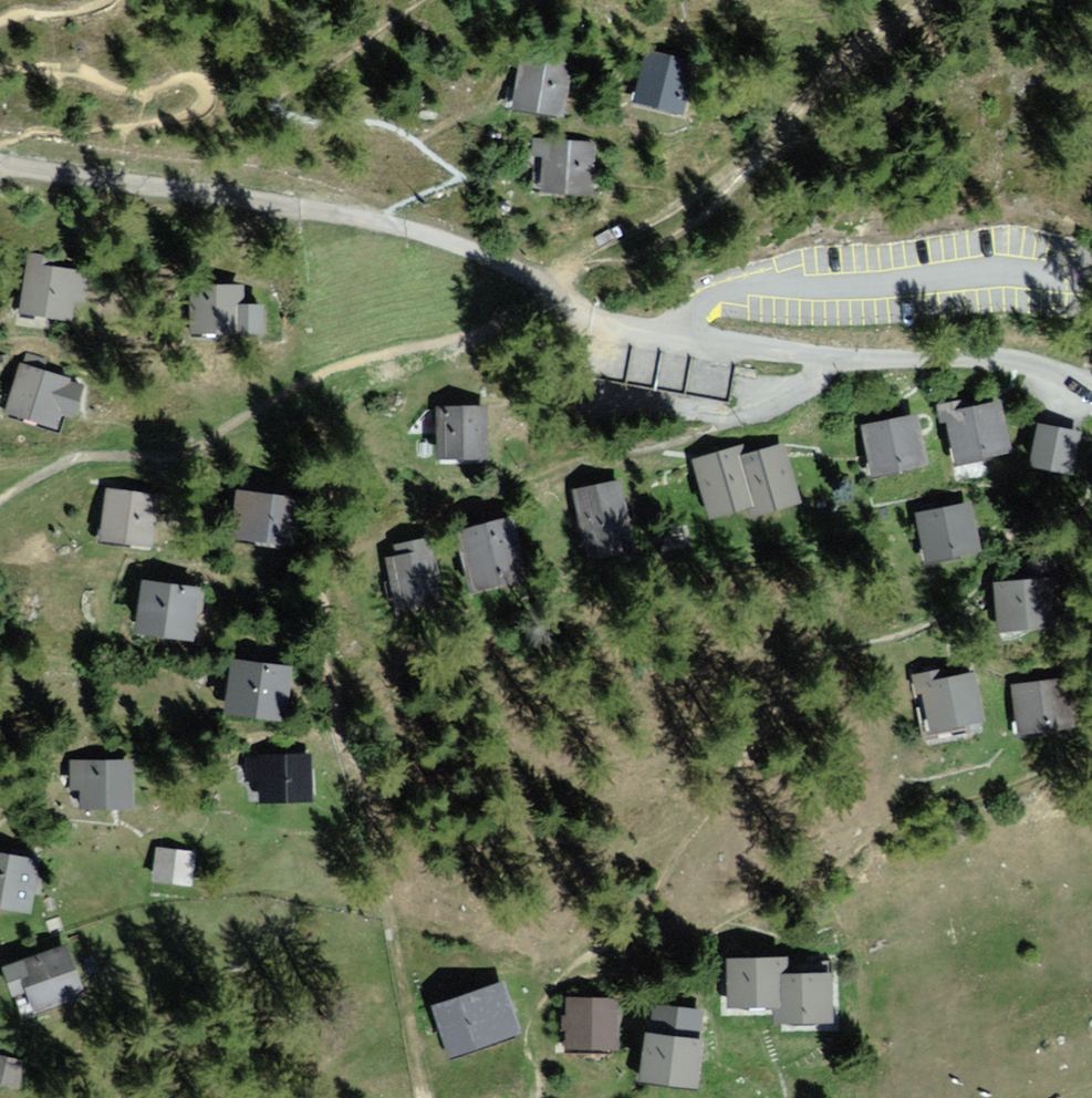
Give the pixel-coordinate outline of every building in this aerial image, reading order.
[(712,62),(655,52),(646,105),(703,115),(712,62)] [(584,61),(528,56),(522,111),(578,116),(584,61)] [(610,143),(550,145),(552,196),(611,194),(610,143)] [(108,269),(36,260),(28,317),(87,325),(89,307),(102,309),(108,269)] [(257,282),(206,282),(206,338),(256,338),(257,282)] [(83,379),(28,364),(15,412),(71,427),(83,379)] [(1014,390),(949,406),(963,466),(1029,450),(1014,390)] [(506,404),(452,406),(454,464),(509,462),(506,404)] [(931,411),(873,426),(888,482),(946,467),(931,411)] [(757,438),(703,457),(724,520),(777,501),(783,516),(826,501),(805,441),(762,455),(757,438)] [(627,482),(587,490),(601,564),(642,556),(627,482)] [(318,493),(255,488),(250,540),(314,545),(318,493)] [(173,494),(121,490),(117,543),(168,547),(173,494)] [(987,500),(927,510),(935,559),(996,549),(987,500)] [(529,510),(479,526),(500,592),(550,575),(529,510)] [(451,532),(402,544),(421,615),(469,602),(451,532)] [(1075,574),(1010,581),(1016,635),(1081,628),(1075,574)] [(223,592),(164,586),(159,642),(218,647),(223,592)] [(316,661),(246,655),(241,713),(311,719),(316,661)] [(955,670),(929,678),(947,739),(1009,721),(995,671),(958,682),(955,670)] [(1078,675),(1021,683),(1028,737),(1086,729),(1078,675)] [(318,750),(250,756),(253,784),(272,783),(274,800),(322,796),(318,750)] [(150,756),(80,759),(81,791),(92,790),(93,815),(153,812),(150,756)] [(0,848),(0,907),(48,913),(55,855),(0,848)] [(202,854),(164,850),(161,884),(200,887),(202,854)] [(101,999),(82,945),(8,971),(26,1025),(101,999)] [(788,954),(724,958),(728,1013),(779,1010),(780,1027),(844,1023),(840,971),(789,974),(788,954)] [(538,1034),(519,982),(452,1006),(471,1058),(538,1034)] [(630,1001),(571,1002),(571,1053),(631,1053),(630,1001)] [(708,1037),(648,1033),(644,1088),(704,1092),(708,1037)] [(0,1057),(0,1086),(23,1090),(27,1060),(0,1057)]
